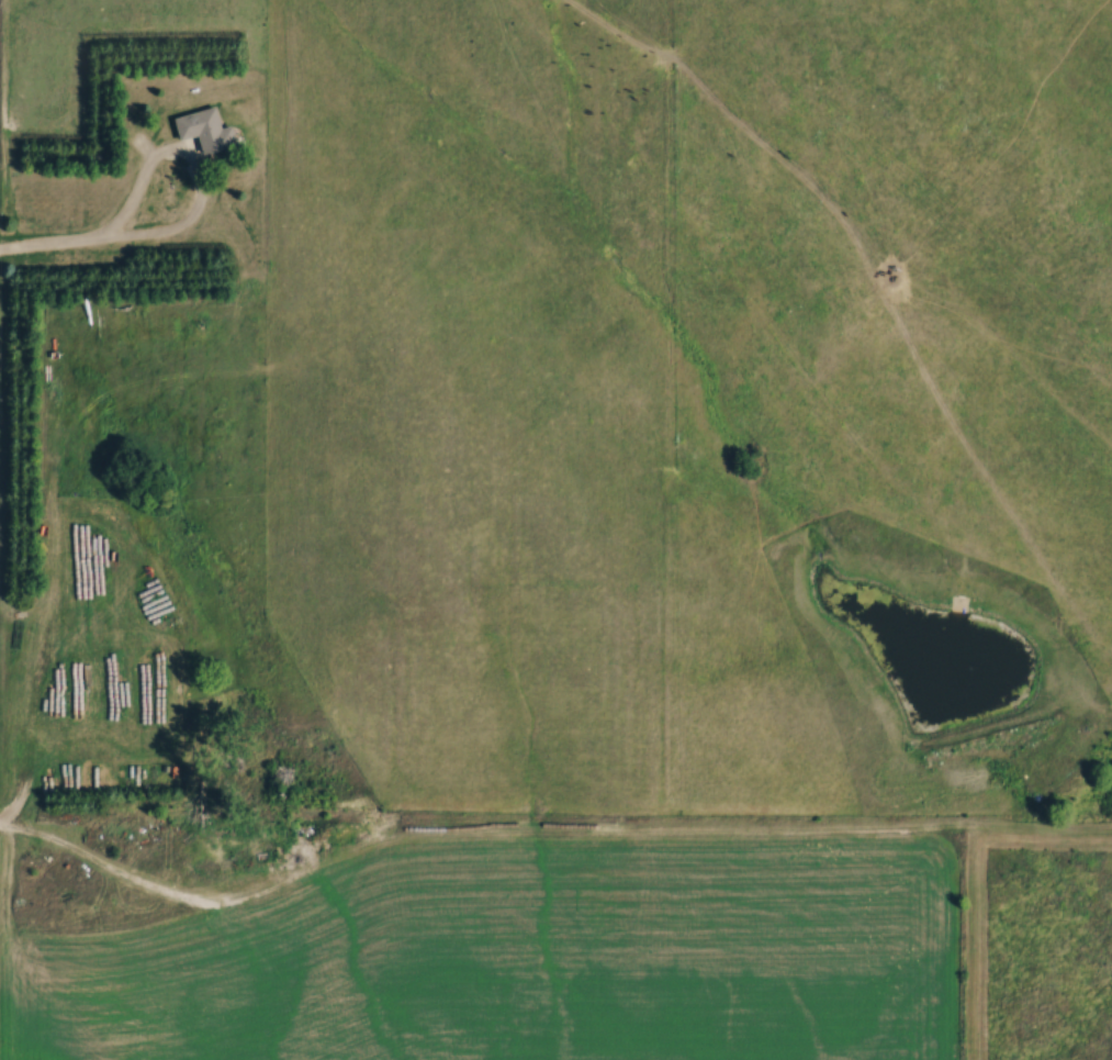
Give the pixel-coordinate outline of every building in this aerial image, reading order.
[(174,116),(180,139),(197,135),(202,156),(237,147),(231,124),(221,126),(216,106),(174,116)]
